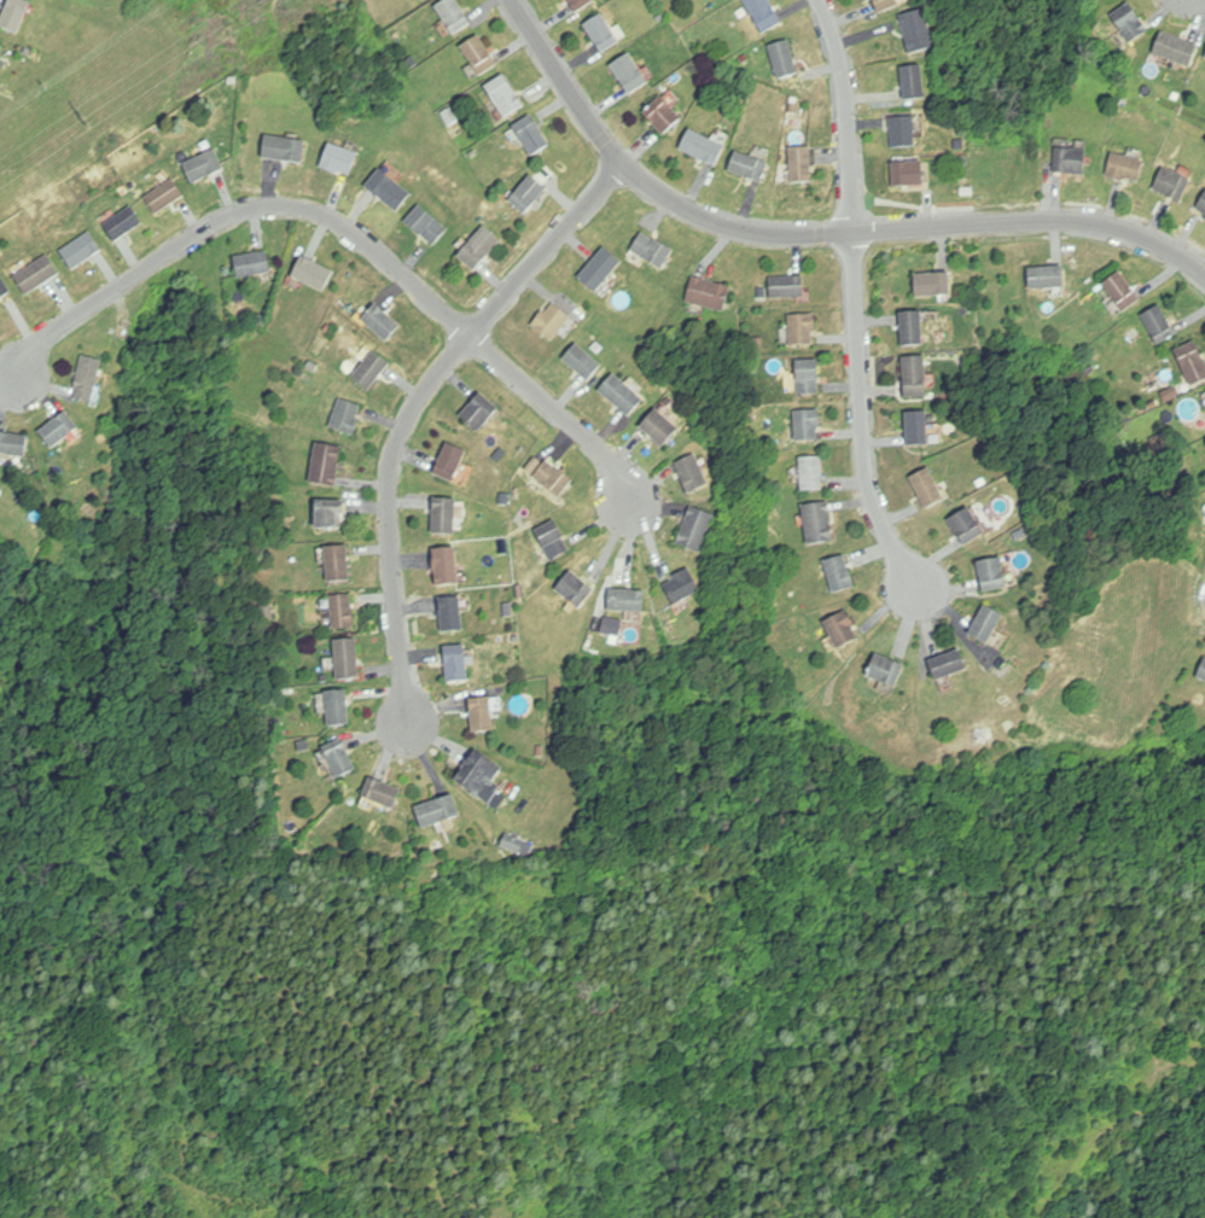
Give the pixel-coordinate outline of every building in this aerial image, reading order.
[(12,0),(10,0),(0,25),(0,27),(20,35),(31,7),(12,0)] [(436,6),(445,0),(456,0),(473,24),(455,35),(436,6)] [(577,13),(568,0),(594,0),(595,1),(577,13)] [(763,33),(745,0),(772,0),(784,22),(763,33)] [(880,13),(875,0),(900,0),(902,5),(880,13)] [(1112,13),(1130,1),(1149,31),(1131,43),(1112,13)] [(901,14),(926,7),(937,46),(912,53),(901,14)] [(621,39),(602,51),(584,24),(602,12),(621,39)] [(1155,52),(1164,31),(1200,47),(1192,66),(1155,52)] [(461,46),(479,34),(499,65),(482,76),(461,46)] [(791,39),(770,43),(779,77),(799,72),(791,39)] [(611,65),(631,52),(651,83),(630,95),(611,65)] [(903,66),(907,99),(926,98),(924,65),(903,66)] [(485,87),(505,74),(525,106),(506,118),(485,87)] [(644,111),(663,94),(683,117),(664,134),(644,111)] [(513,126),(534,156),(552,142),(531,113),(513,126)] [(915,116),(892,116),(893,145),(916,145),(915,116)] [(689,127),(726,145),(716,167),(680,148),(689,127)] [(305,142),(267,136),(264,158),(303,163),(305,142)] [(330,141),(361,152),(353,175),(339,170),(338,175),(325,170),(325,169),(320,167),(330,141)] [(791,147),(813,146),(814,181),(792,182),(791,147)] [(1058,147),(1088,150),(1087,174),(1056,171),(1058,147)] [(217,148),(227,170),(192,185),(184,164),(217,148)] [(738,150),(772,163),(763,183),(729,171),(738,150)] [(1113,152),(1108,174),(1141,181),(1146,161),(1113,152)] [(891,162),(925,162),(925,187),(910,187),(910,185),(904,185),(904,187),(892,188),(891,162)] [(1165,165),(1154,188),(1183,202),(1194,180),(1165,165)] [(366,187),(380,169),(413,193),(398,211),(366,187)] [(532,175),(511,200),(526,214),(548,188),(532,175)] [(174,180),(149,197),(161,214),(186,197),(174,180)] [(104,225),(116,241),(144,223),(132,205),(104,225)] [(435,245),(407,222),(420,206),(448,229),(435,245)] [(458,256),(485,226),(503,241),(476,273),(458,256)] [(642,231),(675,250),(664,269),(631,250),(642,231)] [(89,232),(62,250),(74,268),(101,249),(89,232)] [(578,276),(605,246),(623,262),(596,292),(578,276)] [(233,258),(239,280),(273,272),(268,250),(233,258)] [(47,253),(60,274),(25,296),(12,276),(47,253)] [(303,256),(334,270),(325,293),(292,278),(303,256)] [(1030,268),(1065,264),(1066,287),(1032,290),(1030,268)] [(1104,284),(1120,270),(1142,299),(1125,313),(1104,284)] [(12,291),(0,272),(0,298),(12,291)] [(951,273),(953,297),(918,298),(916,275),(951,273)] [(770,276),(805,275),(807,296),(772,298),(770,276)] [(733,287),(694,276),(687,302),(726,312),(733,287)] [(584,301),(592,307),(586,315),(578,309),(584,301)] [(532,324),(537,319),(536,317),(545,308),(547,310),(554,302),(572,317),(552,342),(532,324)] [(402,325),(388,340),(363,319),(377,304),(402,325)] [(1177,334),(1163,307),(1145,316),(1159,344),(1177,334)] [(788,314),(816,313),(817,332),(814,332),(815,345),(790,346),(788,314)] [(922,313),(901,314),(903,346),(924,345),(922,313)] [(257,314),(255,327),(267,330),(269,315),(257,314)] [(1177,349),(1193,385),(1204,380),(1204,360),(1197,340),(1177,349)] [(602,365),(589,380),(565,359),(578,343),(602,365)] [(354,377),(374,350),(391,363),(371,390),(354,377)] [(83,356),(104,361),(94,403),(75,400),(77,390),(74,390),(76,379),(77,379),(83,356)] [(903,357),(929,356),(930,396),(906,398),(903,357)] [(797,360),(820,359),(821,380),(820,380),(821,395),(798,396),(797,360)] [(600,390),(631,416),(646,398),(615,372),(600,390)] [(461,415),(482,391),(501,407),(479,431),(461,415)] [(340,398),(328,426),(355,437),(362,420),(356,418),(361,407),(340,398)] [(641,426),(658,407),(681,427),(664,447),(641,426)] [(793,409),(796,439),(817,438),(817,427),(825,426),(823,407),(793,409)] [(40,431),(66,410),(80,429),(53,449),(40,431)] [(908,412),(929,410),(930,445),(909,445),(908,412)] [(27,458),(0,455),(0,433),(29,436),(27,458)] [(337,485),(310,482),(316,442),(343,445),(337,485)] [(435,473),(448,442),(468,451),(454,483),(435,473)] [(697,454),(709,484),(689,493),(676,462),(697,454)] [(823,455),(825,478),(823,478),(823,490),(802,491),(799,458),(823,455)] [(548,459),(575,479),(560,499),(534,477),(548,459)] [(947,497),(929,508),(912,477),(930,467),(947,497)] [(436,497),(459,499),(456,535),(433,534),(436,497)] [(345,501),(347,513),(343,514),(343,528),(316,529),(315,501),(345,501)] [(832,501),(838,541),(811,544),(805,506),(832,501)] [(692,505),(716,515),(702,554),(676,544),(692,505)] [(950,520),(971,507),(988,532),(966,546),(950,520)] [(555,520),(570,550),(552,560),(536,530),(555,520)] [(326,546),(349,544),(351,581),(328,582),(326,546)] [(433,549),(458,547),(461,585),(436,588),(432,559),(435,558),(433,549)] [(825,561),(836,594),(856,587),(846,555),(825,561)] [(979,561),(1003,558),(1009,589),(985,594),(979,561)] [(666,584),(676,579),(674,575),(691,566),(703,590),(675,604),(666,584)] [(596,590),(580,608),(558,589),(575,571),(596,590)] [(611,588),(646,590),(645,612),(610,610),(611,588)] [(331,595),(353,594),(353,604),(354,606),(356,628),(333,630),(331,595)] [(462,596),(465,631),(443,634),(439,599),(462,596)] [(970,634),(986,605),(1006,616),(989,646),(970,634)] [(826,622),(848,610),(857,625),(855,628),(861,637),(840,649),(826,622)] [(620,632),(621,622),(608,620),(607,631),(620,632)] [(334,640),(359,639),(361,678),(337,681),(334,640)] [(444,647),(466,645),(470,680),(449,682),(444,647)] [(967,669),(938,680),(931,662),(961,651),(967,669)] [(868,676),(878,653),(907,665),(897,688),(868,676)] [(326,692),(348,689),(351,725),(330,727),(326,692)] [(491,697),(495,730),(473,733),(471,699),(491,697)] [(343,738),(359,769),(339,780),(322,748),(343,738)] [(452,781),(470,756),(471,756),(477,747),(499,762),(476,797),(452,781)] [(371,777),(402,789),(395,810),(362,798),(371,777)] [(461,815),(424,827),(418,806),(454,794),(461,815)] [(505,845),(517,852),(522,843),(510,836),(505,845)]
